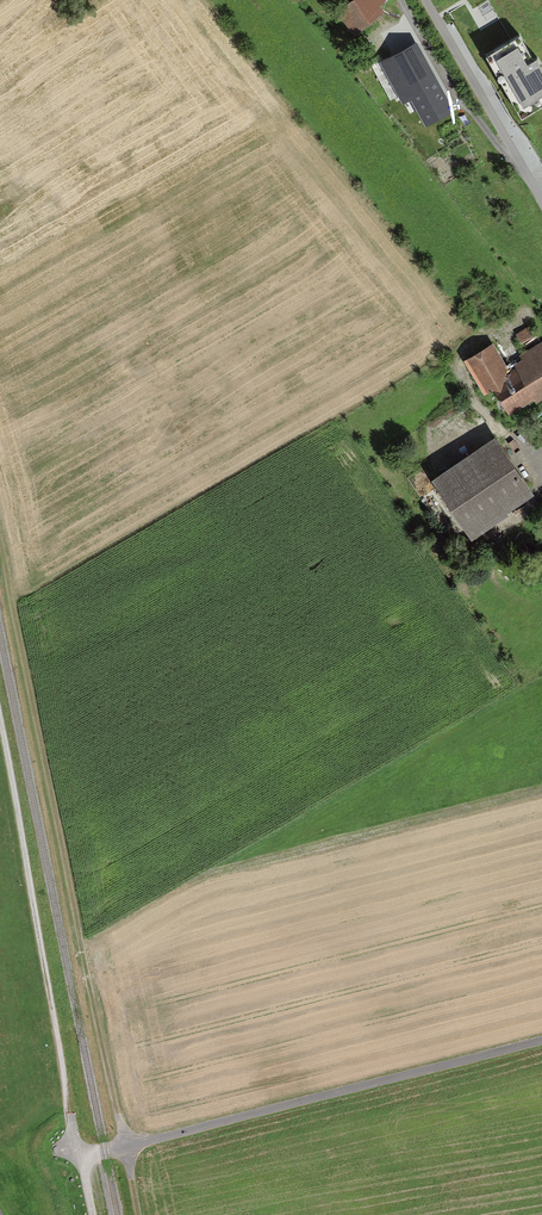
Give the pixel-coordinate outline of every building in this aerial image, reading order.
[(388,0),(356,0),(339,13),(355,35),(383,14),(378,8),(388,0)] [(520,32),(486,50),(520,113),(541,101),(541,61),(537,52),(532,55),(520,32)] [(430,123),(458,109),(424,41),(386,61),(382,54),(369,61),(392,104),(402,99),(408,111),(420,104),(430,123)] [(519,335),(524,344),(539,335),(533,326),(519,335)] [(464,361),(484,395),(497,388),(512,413),(536,399),(539,404),(541,402),(541,343),(521,356),(525,361),(510,370),(494,343),(464,361)] [(433,481),(473,541),(508,517),(506,513),(533,496),(496,440),(433,481)]
